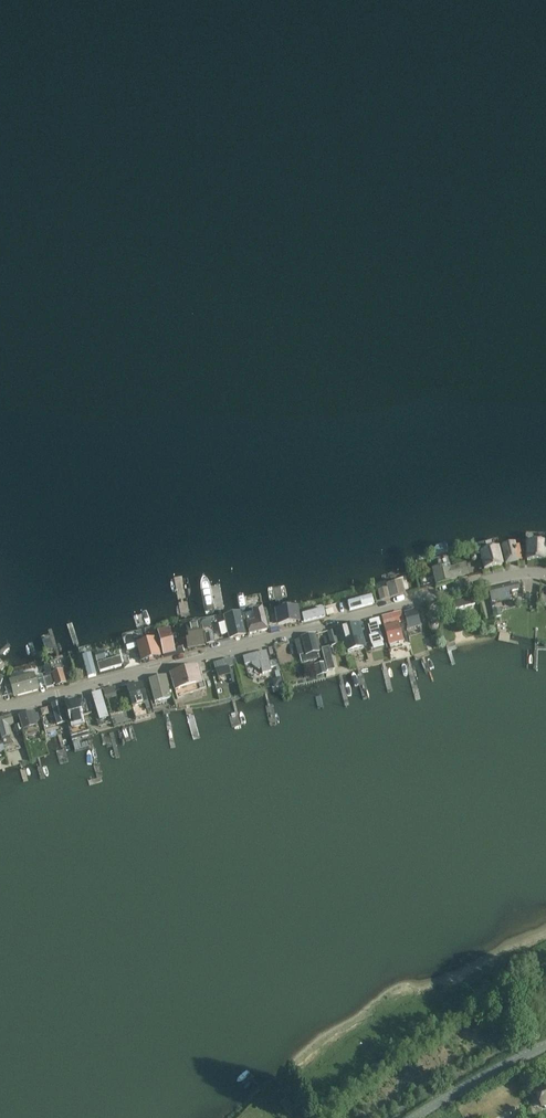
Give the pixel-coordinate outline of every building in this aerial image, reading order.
[(500,548),(505,565),(519,562),(515,544),(500,548)] [(526,561),(545,561),(545,545),(526,545),(526,561)] [(498,550),(479,555),(483,571),(503,566),(498,550)] [(450,565),(432,570),(436,585),(469,575),(466,565),(451,569),(450,565)] [(387,589),(377,591),(380,601),(406,594),(402,581),(386,585),(387,589)] [(518,584),(490,590),(492,601),(509,597),(508,592),(519,589),(518,584)] [(465,599),(452,603),(453,610),(475,604),(474,600),(473,597),(472,597),(465,599)] [(444,616),(440,601),(427,604),(431,619),(444,616)] [(274,611),(277,627),(300,624),(298,608),(274,611)] [(263,609),(258,610),(252,611),(254,621),(246,624),(249,635),(268,631),(263,609)] [(404,614),(408,631),(420,628),(416,611),(404,614)] [(229,640),(246,636),(241,613),(224,617),(229,640)] [(393,614),(381,617),(389,647),(403,644),(398,623),(395,624),(393,614)] [(381,621),(380,617),(369,620),(370,624),(368,624),(370,633),(369,634),(372,644),(373,644),(375,649),(385,646),(384,641),(379,622),(381,621)] [(188,650),(205,647),(200,622),(186,625),(189,640),(186,641),(188,650)] [(360,623),(339,629),(345,654),(366,648),(360,623)] [(157,632),(159,645),(160,645),(164,657),(175,654),(169,630),(157,632)] [(328,632),(332,645),(338,643),(334,630),(328,632)] [(213,633),(205,635),(206,645),(215,644),(213,633)] [(318,651),(314,635),(302,638),(306,654),(318,651)] [(291,643),(274,647),(277,655),(293,651),(291,643)] [(155,648),(138,652),(141,662),(158,657),(155,648)] [(329,648),(322,650),(327,672),(335,671),(329,648)] [(260,661),(263,673),(272,671),(271,668),(278,666),(277,660),(269,662),(267,651),(243,657),(245,665),(260,661)] [(82,658),(88,679),(96,676),(90,656),(82,658)] [(139,657),(138,657),(125,661),(127,666),(141,662),(139,657)] [(120,658),(97,664),(100,672),(122,666),(120,658)] [(231,659),(214,664),(216,672),(229,669),(231,676),(236,675),(234,667),(231,659)] [(314,667),(317,677),(326,674),(323,664),(314,667)] [(202,684),(198,667),(169,674),(174,692),(202,684)] [(63,670),(52,673),(56,687),(67,683),(63,670)] [(39,691),(34,674),(10,681),(14,698),(39,691)] [(44,678),(46,688),(54,686),(51,676),(44,678)] [(149,680),(154,703),(171,699),(169,689),(169,688),(166,676),(149,680)] [(281,678),(272,680),(274,688),(283,686),(281,678)] [(132,709),(147,705),(141,684),(126,688),(132,709)] [(106,700),(117,697),(114,687),(103,690),(106,700)] [(92,694),(95,705),(100,720),(108,718),(101,692),(92,694)] [(76,700),(65,703),(73,729),(83,726),(76,700)] [(45,726),(52,724),(47,707),(40,709),(45,726)] [(35,712),(19,716),(23,731),(37,726),(36,722),(41,721),(39,714),(36,715),(35,712)] [(0,719),(0,731),(2,739),(11,736),(8,727),(14,725),(12,716),(0,719)] [(542,1101),(544,1105),(545,1104),(545,1087),(537,1091),(542,1101)]
